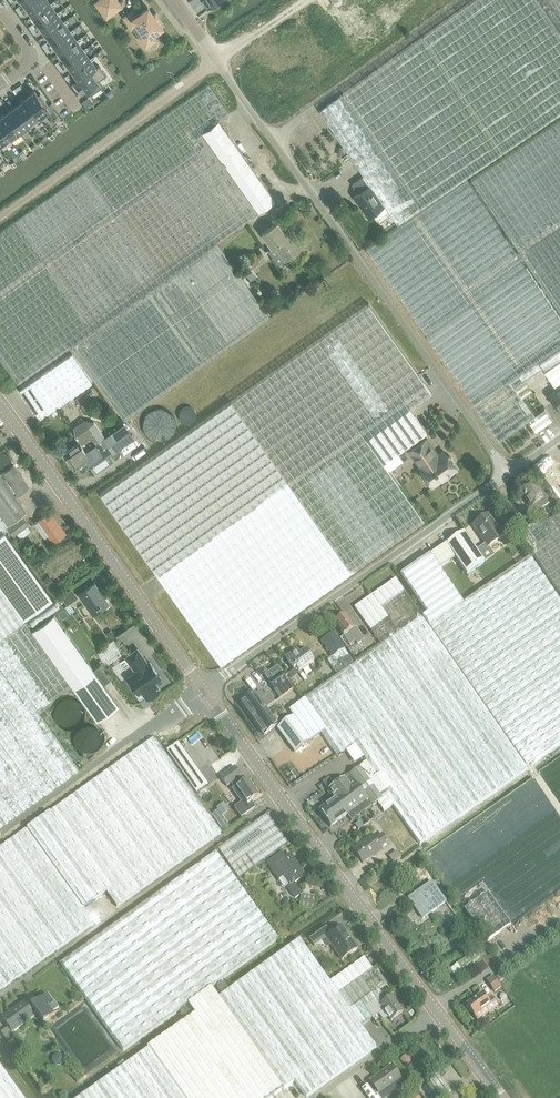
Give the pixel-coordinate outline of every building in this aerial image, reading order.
[(26,7),(33,16),(50,3),(47,0),(35,0),(26,7)] [(97,2),(106,15),(120,5),(116,0),(99,0),(97,2)] [(319,110),(364,175),(385,205),(397,223),(559,113),(559,0),(472,0),(319,110)] [(50,3),(33,16),(39,25),(56,13),(50,3)] [(134,9),(124,17),(131,27),(132,26),(145,46),(156,39),(152,34),(162,27),(148,7),(138,14),(134,9)] [(56,13),(39,25),(46,34),(63,22),(56,13)] [(63,22),(46,34),(53,43),(70,31),(63,22)] [(70,31),(53,43),(59,53),(76,40),(70,31)] [(76,40),(59,53),(66,62),(83,49),(76,40)] [(83,49),(66,62),(72,71),(90,58),(83,49)] [(90,58),(72,71),(79,80),(73,83),(74,84),(91,72),(98,81),(106,75),(99,65),(96,67),(90,58)] [(91,72),(74,84),(81,93),(87,89),(91,95),(102,87),(98,81),(91,72)] [(0,232),(0,358),(2,361),(18,383),(71,345),(124,420),(199,365),(268,316),(216,242),(258,213),(207,140),(202,133),(219,121),(224,117),(230,113),(209,84),(0,232)] [(35,90),(24,98),(40,120),(50,112),(46,106),(48,105),(44,100),(45,99),(40,94),(38,95),(35,90)] [(25,99),(15,106),(30,127),(31,126),(29,123),(37,117),(40,120),(24,98),(25,99)] [(82,102),(86,108),(92,103),(88,98),(82,102)] [(48,105),(46,106),(50,112),(56,109),(51,103),(48,105)] [(15,106),(6,113),(21,134),(30,127),(15,106)] [(0,117),(0,125),(9,137),(11,141),(20,134),(21,134),(6,113),(0,117)] [(471,179),(519,251),(523,257),(559,312),(559,120),(471,179)] [(219,121),(202,133),(207,140),(258,213),(265,208),(275,200),(264,186),(225,129),(219,121)] [(9,137),(0,125),(0,144),(9,137)] [(364,175),(352,184),(358,193),(354,196),(359,203),(360,203),(370,216),(385,205),(364,175)] [(366,249),(499,440),(528,420),(536,432),(552,420),(544,408),(535,415),(515,386),(542,367),(559,354),(559,316),(521,259),(523,257),(519,251),(517,253),(467,178),(366,249)] [(270,228),(262,233),(271,247),(272,248),(268,250),(273,257),(280,252),(285,259),(302,248),(288,228),(283,231),(277,222),(270,228)] [(247,275),(251,280),(256,277),(252,271),(247,275)] [(260,381),(100,494),(156,574),(220,664),(265,632),(423,520),(388,470),(383,463),(366,438),(409,408),(431,392),(368,304),(265,377),(260,381)] [(72,353),(19,390),(39,419),(92,382),(72,353)] [(542,367),(554,385),(558,382),(559,384),(559,354),(542,367)] [(548,394),(559,410),(559,386),(548,394)] [(167,429),(165,422),(171,420),(167,405),(142,413),(149,434),(167,429)] [(409,408),(366,438),(383,463),(388,470),(403,460),(398,452),(426,432),(409,408)] [(79,442),(64,453),(70,461),(96,443),(98,441),(101,439),(105,436),(95,422),(83,420),(74,427),(75,435),(77,438),(79,442)] [(103,441),(100,442),(109,455),(113,452),(113,453),(133,439),(134,438),(124,423),(105,436),(101,439),(103,441)] [(96,443),(70,461),(75,468),(87,460),(88,459),(93,465),(105,456),(106,457),(109,455),(100,442),(103,441),(101,439),(98,441),(96,443)] [(425,440),(409,451),(421,467),(419,469),(422,474),(422,475),(422,478),(423,480),(425,481),(427,481),(431,486),(441,479),(442,481),(448,476),(447,474),(455,469),(452,463),(452,462),(452,459),(451,457),(448,456),(447,456),(443,451),(436,456),(425,440)] [(544,476),(554,490),(557,487),(559,485),(559,467),(559,465),(547,473),(548,474),(544,476)] [(13,466),(3,473),(19,495),(29,488),(13,466)] [(10,524),(21,516),(21,515),(26,512),(25,511),(21,505),(15,498),(2,479),(0,476),(0,511),(10,524)] [(543,509),(552,503),(537,482),(528,488),(527,487),(521,491),(522,493),(520,493),(530,508),(535,514),(540,520),(547,515),(543,509)] [(24,618),(53,597),(12,536),(5,527),(10,524),(0,511),(0,635),(24,618)] [(39,520),(35,523),(40,529),(45,536),(49,534),(54,541),(65,533),(50,511),(38,519),(39,520)] [(10,524),(5,527),(12,536),(13,535),(17,532),(21,538),(22,538),(32,531),(27,524),(21,515),(21,516),(10,524)] [(518,534),(559,595),(559,515),(546,524),(544,521),(538,524),(536,522),(518,534)] [(485,544),(476,551),(484,563),(494,556),(488,547),(503,537),(488,516),(473,526),(485,544)] [(472,540),(479,535),(471,524),(464,529),(472,540)] [(484,563),(476,551),(463,533),(429,557),(438,570),(455,558),(467,575),(484,563)] [(400,577),(427,615),(422,618),(526,767),(530,764),(559,744),(559,604),(529,558),(462,604),(438,570),(429,557),(416,566),(400,577)] [(49,576),(43,580),(47,586),(53,581),(49,576)] [(327,684),(288,711),(292,718),(293,717),(311,741),(321,734),(338,758),(355,746),(368,763),(378,777),(390,794),(389,795),(386,797),(393,806),(399,816),(420,845),(528,769),(526,767),(422,618),(396,580),(355,608),(381,646),(355,665),(333,634),(322,641),(333,657),(327,661),(338,677),(332,680),(327,684)] [(94,583),(79,594),(93,614),(108,603),(106,601),(108,600),(103,593),(102,594),(94,583)] [(71,588),(61,596),(67,604),(77,597),(71,588)] [(54,614),(32,630),(71,685),(97,720),(119,705),(104,684),(104,683),(111,678),(100,663),(93,669),(54,614)] [(344,616),(334,623),(344,636),(345,636),(351,645),(355,642),(358,646),(364,641),(355,629),(356,628),(352,622),(349,624),(344,616)] [(71,685),(32,630),(24,618),(0,635),(0,826),(79,769),(37,709),(71,685)] [(115,635),(111,630),(106,633),(109,639),(115,635)] [(113,639),(97,650),(104,660),(105,661),(121,650),(121,649),(113,639)] [(137,649),(126,657),(136,671),(127,677),(132,684),(138,692),(142,690),(147,698),(150,696),(152,696),(155,696),(156,694),(156,691),(159,689),(155,684),(153,682),(160,677),(150,662),(148,663),(137,649)] [(295,653),(286,659),(293,670),(294,670),(295,669),(298,673),(299,673),(313,663),(305,651),(299,655),(296,655),(295,653)] [(277,667),(264,676),(270,684),(269,684),(280,699),(292,690),(286,683),(288,681),(277,667)] [(293,670),(287,675),(291,680),(299,674),(299,673),(298,673),(295,669),(294,670),(293,670)] [(253,694),(240,704),(252,720),(265,710),(274,704),(267,694),(264,697),(260,692),(255,696),(253,694)] [(82,718),(82,715),(81,712),(80,710),(78,707),(76,705),(74,704),(71,703),(68,702),(65,702),(62,703),(59,704),(56,706),(54,709),(52,711),(51,714),(51,717),(51,720),(52,724),(53,726),(55,728),(57,730),(60,732),(66,733),(69,733),(73,732),(75,731),(78,729),(80,727),(81,724),(82,721),(82,718)] [(265,710),(252,720),(264,736),(276,727),(278,728),(277,729),(294,753),(311,741),(293,717),(292,718),(291,719),(283,725),(275,715),(271,718),(265,710)] [(103,743),(103,740),(102,737),(100,734),(98,732),(96,731),(93,729),(90,728),(87,728),(83,729),(82,730),(79,732),(77,734),(75,738),(74,740),(74,743),(74,747),(75,750),(77,752),(79,754),(82,756),(84,757),(87,757),(89,758),(91,757),(94,756),(97,755),(99,753),(101,751),(102,748),(103,743)] [(117,908),(220,834),(154,739),(49,813),(101,886),(117,908)] [(360,769),(350,776),(372,806),(372,807),(377,803),(383,813),(392,806),(393,806),(386,797),(389,795),(390,794),(378,777),(368,763),(360,769)] [(252,801),(258,796),(248,780),(242,784),(239,779),(242,777),(235,768),(220,778),(227,788),(231,784),(235,790),(233,792),(243,806),(237,810),(242,817),(255,809),(251,802),(252,801)] [(337,799),(319,811),(330,827),(347,815),(351,821),(372,807),(372,806),(350,776),(330,790),(337,799)] [(229,827),(218,812),(211,816),(223,832),(229,827)] [(78,903),(101,886),(49,813),(26,830),(78,903)] [(238,880),(288,845),(267,815),(216,851),(238,880)] [(360,822),(355,826),(358,831),(364,827),(360,822)] [(78,903),(26,830),(0,848),(0,991),(94,924),(78,903)] [(380,848),(388,842),(383,836),(375,841),(372,836),(353,850),(363,863),(375,855),(376,856),(383,851),(380,848)] [(393,864),(401,858),(397,852),(389,858),(393,864)] [(284,877),(290,886),(288,888),(295,899),(301,895),(293,884),(305,876),(290,855),(285,858),(281,853),(266,864),(278,881),(284,877)] [(60,965),(123,1052),(177,1013),(188,1005),(192,1011),(195,1015),(184,1023),(149,1048),(150,1049),(80,1097),(272,1097),(283,1090),(288,1097),(306,1097),(341,1073),(375,1049),(368,1038),(360,1026),(330,983),(321,972),(300,941),(265,965),(246,979),(230,990),(219,998),(215,993),(212,988),(223,980),(265,950),(278,941),(265,923),(214,854),(60,965)] [(484,882),(461,900),(466,907),(490,890),(484,882)] [(423,919),(445,903),(431,883),(409,899),(423,919)] [(252,889),(247,892),(251,899),(259,893),(256,889),(252,889)] [(487,893),(464,909),(488,943),(500,934),(511,926),(487,893)] [(327,939),(342,961),(357,950),(341,928),(331,935),(326,928),(309,940),(314,947),(327,939)] [(457,965),(450,971),(453,975),(461,971),(479,959),(475,953),(457,965)] [(380,1005),(385,1001),(377,990),(384,986),(365,959),(330,983),(360,1026),(372,1018),(374,1017),(380,1025),(390,1018),(380,1005)] [(493,976),(486,981),(494,994),(501,989),(493,976)] [(477,1021),(497,1006),(491,998),(487,1001),(482,994),(466,1006),(477,1021)] [(31,998),(23,1004),(2,1019),(9,1028),(1,1034),(10,1045),(18,1040),(13,1033),(33,1018),(32,1016),(35,1014),(43,1025),(59,1013),(48,997),(36,1005),(31,998)] [(380,1005),(390,1018),(392,1021),(403,1013),(391,997),(385,1001),(380,1005)] [(407,1054),(400,1061),(406,1067),(413,1061),(407,1054)] [(362,1089),(368,1097),(379,1097),(401,1081),(391,1066),(369,1082),(376,1092),(373,1094),(367,1085),(362,1089)] [(12,1085),(0,1068),(0,1097),(22,1097),(12,1085)] [(421,1091),(427,1097),(442,1097),(431,1083),(421,1091)]
